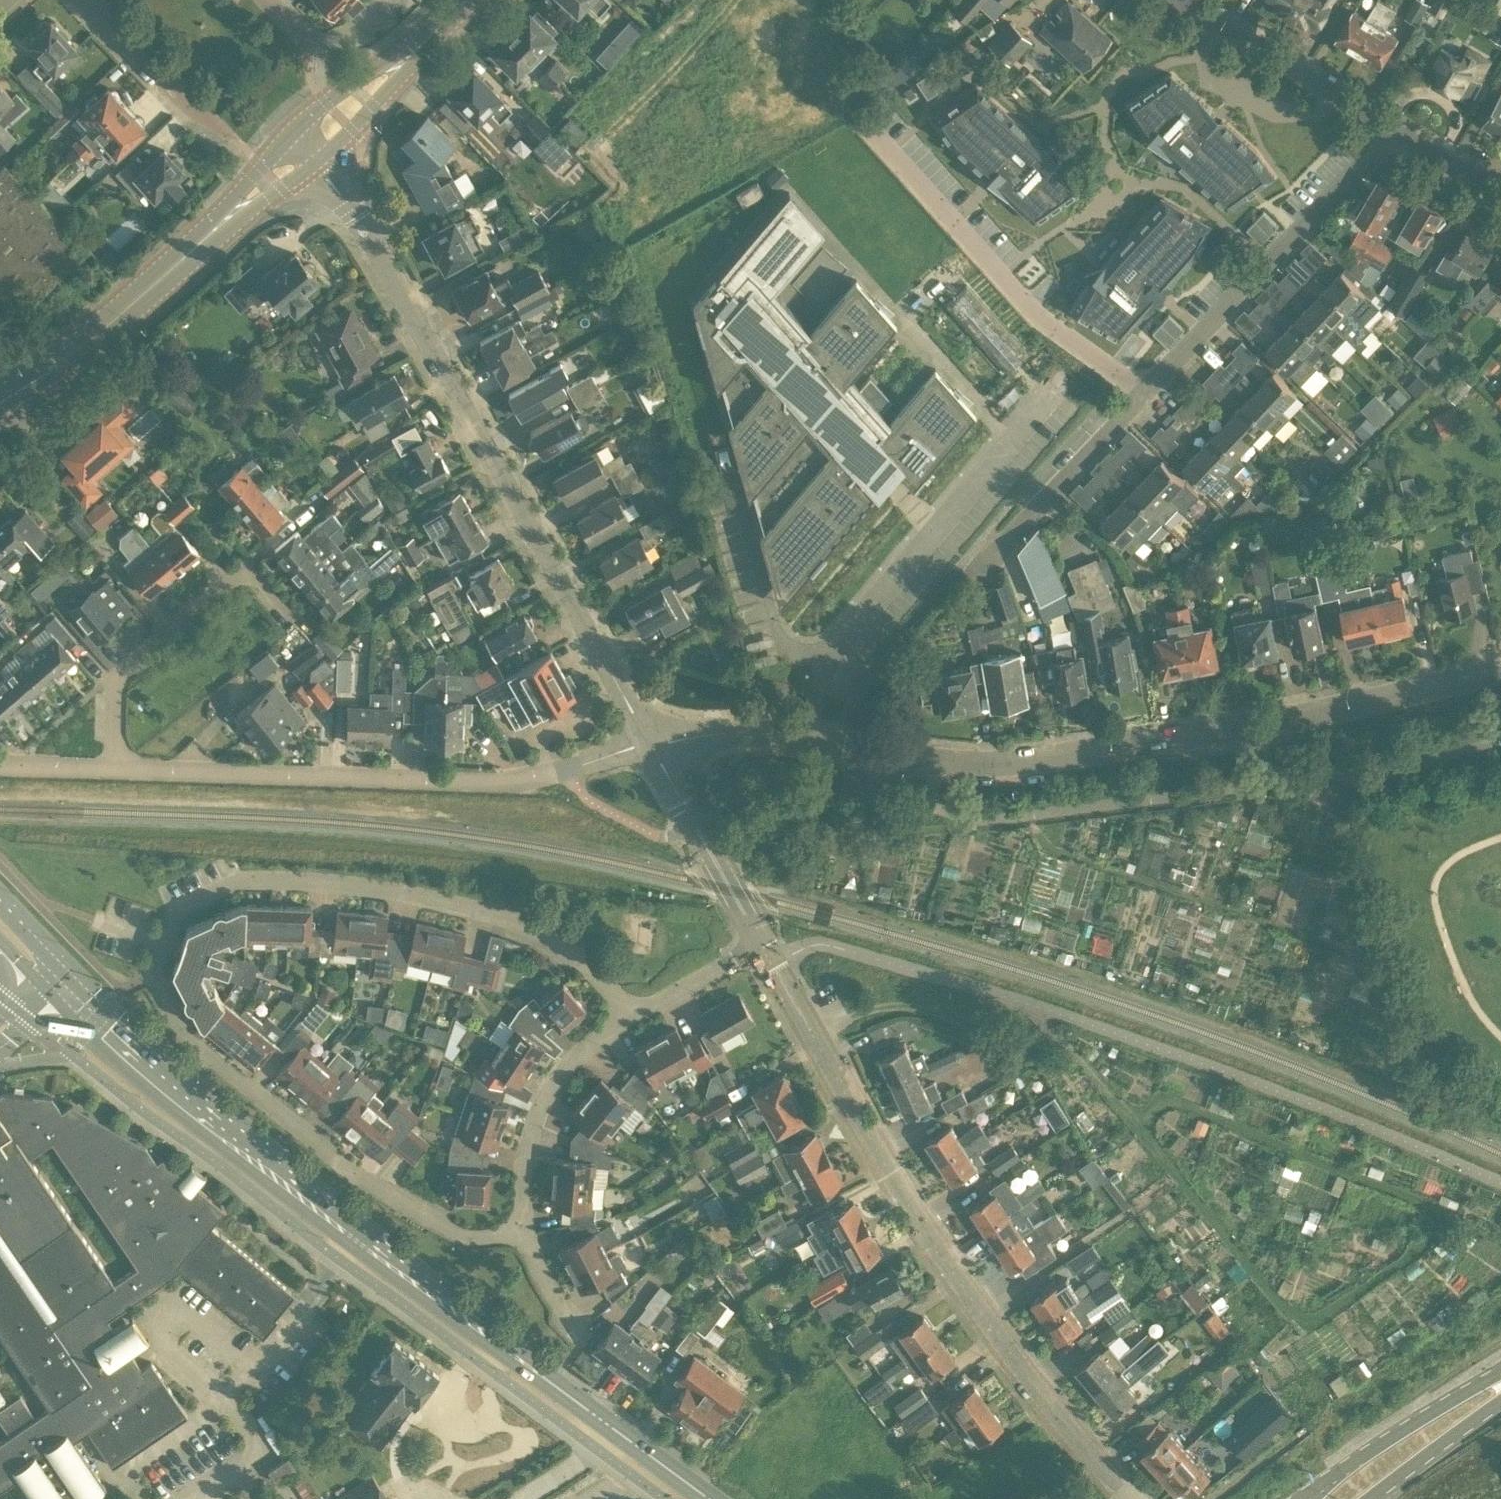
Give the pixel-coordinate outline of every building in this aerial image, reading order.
[(312,2),(324,14),(327,11),(332,17),(343,6),(350,14),(362,3),(359,0),(314,0),(312,2)] [(608,0),(561,0),(575,13),(586,2),(597,12),(608,0)] [(959,3),(953,10),(965,21),(984,0),(963,0),(959,4),(959,3)] [(1067,0),(1066,0),(1038,30),(1082,70),(1110,39),(1067,0)] [(1293,17),(1303,0),(1272,0),(1277,3),(1275,7),(1293,17)] [(1293,17),(1305,25),(1307,21),(1318,28),(1331,6),(1329,4),(1331,0),(1303,0),(1293,17)] [(1352,48),(1380,0),(1377,0),(1366,17),(1354,10),(1337,39),(1352,48)] [(1382,0),(1380,0),(1352,48),(1380,65),(1397,36),(1385,28),(1396,9),(1382,0)] [(1417,24),(1429,3),(1423,0),(1415,0),(1405,18),(1417,24)] [(1431,9),(1441,15),(1449,0),(1436,0),(1431,9)] [(1494,10),(1484,25),(1493,31),(1490,36),(1500,42),(1500,15),(1494,10)] [(529,12),(510,31),(538,60),(547,51),(543,47),(553,37),(529,12)] [(642,29),(631,19),(623,28),(634,38),(642,29)] [(53,71),(77,49),(50,20),(26,42),(40,58),(33,65),(44,77),(52,70),(53,71)] [(1032,40),(1010,21),(988,45),(1010,65),(1032,40)] [(530,67),(538,60),(510,31),(491,50),(515,74),(526,63),(530,67)] [(607,67),(620,52),(610,43),(596,57),(607,67)] [(1471,48),(1464,60),(1442,47),(1432,62),(1442,68),(1434,80),(1469,100),(1473,98),(1483,81),(1482,81),(1493,61),(1471,48)] [(900,64),(912,73),(920,62),(908,54),(900,64)] [(535,77),(547,89),(558,78),(568,69),(556,57),(545,67),(535,77)] [(935,66),(915,80),(926,97),(947,84),(935,66)] [(501,100),(502,98),(472,69),(449,92),(452,95),(444,104),(453,113),(463,106),(476,119),(487,109),(499,120),(510,109),(501,100)] [(1172,72),(1127,104),(1146,132),(1155,125),(1163,132),(1168,137),(1160,146),(1229,209),(1234,205),(1275,176),(1256,150),(1222,118),(1219,121),(1209,107),(1172,72)] [(0,81),(0,108),(13,97),(0,81)] [(45,82),(35,93),(57,116),(68,105),(45,82)] [(976,85),(930,117),(948,144),(983,175),(985,172),(995,187),(1033,221),(1078,189),(1058,162),(1049,168),(1036,156),(1044,147),(977,85),(976,85)] [(81,134),(72,142),(80,150),(126,108),(107,87),(77,115),(87,125),(80,132),(81,134)] [(1500,133),(1500,94),(1484,123),(1500,133)] [(114,155),(144,128),(126,108),(80,150),(87,158),(96,149),(97,151),(105,145),(114,155)] [(533,111),(521,122),(534,137),(547,125),(533,111)] [(421,120),(401,141),(415,155),(402,168),(413,188),(425,210),(450,196),(432,164),(452,143),(425,116),(421,120)] [(585,133),(569,117),(559,126),(575,142),(585,133)] [(0,119),(0,152),(16,137),(0,119)] [(531,144),(553,167),(571,150),(549,127),(531,144)] [(182,162),(177,156),(171,157),(163,148),(140,170),(130,159),(117,171),(137,193),(145,186),(154,196),(163,188),(170,196),(182,185),(175,177),(183,170),(181,168),(182,162)] [(87,247),(5,162),(0,167),(0,299),(16,315),(87,247)] [(776,189),(788,175),(776,165),(764,178),(776,189)] [(455,174),(463,192),(474,187),(466,169),(455,174)] [(1371,261),(1371,260),(1383,240),(1383,239),(1401,209),(1400,209),(1399,210),(1391,206),(1400,191),(1393,187),(1395,183),(1384,177),(1382,181),(1379,179),(1357,216),(1374,226),(1372,230),(1369,228),(1367,230),(1363,227),(1342,261),(1361,277),(1371,261)] [(763,193),(756,181),(736,193),(742,205),(763,193)] [(788,191),(692,304),(738,462),(779,604),(878,487),(865,472),(875,463),(885,454),(912,485),(974,412),(934,367),(889,421),(880,411),(891,398),(869,374),(859,387),(850,376),(895,323),(855,278),(810,331),(772,289),(823,230),(788,191)] [(1087,281),(1071,311),(1118,338),(1152,301),(1161,285),(1164,288),(1195,253),(1204,237),(1211,225),(1162,197),(1159,201),(1114,250),(1100,266),(1109,274),(1097,287),(1087,281)] [(1444,218),(1441,214),(1442,212),(1433,206),(1434,205),(1433,202),(1426,198),(1423,198),(1422,200),(1420,199),(1403,228),(1409,231),(1404,240),(1416,247),(1421,239),(1424,240),(1431,229),(1433,230),(1436,226),(1444,218)] [(479,229),(469,211),(424,236),(436,256),(438,255),(445,268),(483,247),(474,231),(479,229)] [(1264,213),(1247,230),(1257,240),(1262,244),(1279,227),(1274,222),(1264,213)] [(535,233),(528,220),(511,230),(511,231),(498,238),(504,249),(535,233)] [(1481,239),(1468,231),(1454,253),(1447,249),(1437,267),(1456,279),(1463,267),(1476,275),(1494,246),(1491,245),(1491,242),(1483,238),(1481,239)] [(1305,254),(1302,257),(1311,266),(1314,263),(1318,267),(1328,257),(1310,240),(1301,250),(1305,254)] [(1383,240),(1371,260),(1371,261),(1381,267),(1394,246),(1383,240)] [(254,260),(233,278),(256,305),(272,291),(285,305),(289,302),(296,310),(309,298),(302,290),(317,278),(312,273),(313,270),(312,267),(312,266),(310,263),(308,262),(304,260),(301,260),(294,252),(286,259),(283,256),(265,272),(254,260)] [(1290,270),(1284,275),(1293,284),(1299,279),(1303,283),(1313,273),(1308,268),(1311,266),(1302,257),(1299,260),(1295,256),(1286,266),(1290,270)] [(1398,292),(1391,305),(1403,315),(1412,300),(1428,273),(1414,265),(1398,292)] [(1342,271),(1327,287),(1365,323),(1380,307),(1372,299),(1377,293),(1347,266),(1343,271),(1342,271)] [(509,293),(516,305),(547,287),(537,270),(510,284),(506,276),(492,283),(485,270),(453,288),(470,318),(486,308),(487,309),(499,303),(497,299),(509,293)] [(1468,297),(1471,299),(1468,303),(1478,312),(1480,310),(1485,315),(1499,298),(1500,300),(1500,281),(1489,274),(1468,297)] [(1288,290),(1293,284),(1284,275),(1279,281),(1274,277),(1265,287),(1283,304),(1292,294),(1288,290)] [(547,287),(516,305),(523,318),(551,303),(551,302),(560,297),(553,285),(547,288),(547,287)] [(968,333),(1003,372),(1026,352),(988,309),(966,285),(944,305),(968,333)] [(1260,301),(1254,307),(1263,316),(1269,310),(1273,314),(1283,304),(1265,287),(1256,297),(1260,301)] [(1365,323),(1327,287),(1312,302),(1334,323),(1349,309),(1364,323),(1365,323)] [(1334,323),(1312,302),(1297,318),(1319,339),(1334,323)] [(1467,305),(1461,312),(1467,318),(1473,312),(1467,305)] [(1254,307),(1251,310),(1249,312),(1245,308),(1235,318),(1253,335),(1262,325),(1258,321),(1263,316),(1254,307)] [(356,320),(355,321),(348,308),(316,326),(342,374),(338,376),(345,390),(372,375),(365,362),(376,356),(356,320)] [(1428,337),(1435,330),(1414,308),(1407,315),(1428,337)] [(1169,313),(1151,330),(1166,345),(1180,330),(1183,327),(1169,313)] [(520,318),(479,341),(491,361),(544,331),(539,323),(526,330),(520,318)] [(1319,339),(1297,318),(1282,334),(1304,355),(1319,339)] [(544,333),(544,331),(491,361),(503,383),(534,366),(525,349),(531,346),(534,352),(558,339),(552,329),(544,333)] [(1289,371),(1304,355),(1282,334),(1267,350),(1289,371)] [(1232,350),(1237,354),(1231,360),(1240,369),(1246,363),(1250,367),(1259,357),(1242,340),(1232,350)] [(1436,378),(1451,362),(1428,340),(1413,356),(1436,378)] [(1229,388),(1236,382),(1250,396),(1259,387),(1240,369),(1231,360),(1225,366),(1221,362),(1212,372),(1229,388)] [(508,393),(521,416),(566,391),(560,380),(567,374),(560,361),(549,367),(550,370),(508,393)] [(597,381),(611,373),(605,363),(591,371),(567,385),(573,395),(597,381)] [(202,379),(209,388),(219,381),(212,371),(202,379)] [(1274,371),(1259,387),(1281,409),(1297,392),(1274,371)] [(1474,380),(1482,386),(1489,378),(1481,371),(1474,380)] [(1201,391),(1210,400),(1216,394),(1220,398),(1229,388),(1212,372),(1203,382),(1207,385),(1201,391)] [(407,397),(393,374),(353,397),(366,419),(377,413),(377,414),(407,397)] [(1419,374),(1408,387),(1417,396),(1429,383),(1419,374)] [(604,394),(597,381),(573,395),(580,408),(604,394)] [(1281,409),(1259,387),(1250,396),(1243,403),(1266,425),(1275,433),(1290,417),(1281,409)] [(1399,387),(1388,398),(1397,407),(1398,408),(1409,397),(1399,387)] [(1209,410),(1205,406),(1210,400),(1201,391),(1195,397),(1191,393),(1182,403),(1199,420),(1209,410)] [(96,417),(100,421),(77,441),(75,438),(71,438),(64,445),(64,449),(66,451),(64,453),(76,467),(64,478),(85,502),(99,490),(89,480),(132,442),(116,423),(134,407),(122,394),(96,417)] [(657,395),(643,403),(648,411),(662,403),(657,395)] [(1173,413),(1177,417),(1171,423),(1180,432),(1186,426),(1190,429),(1199,420),(1182,403),(1173,413)] [(1266,425),(1243,403),(1229,418),(1252,440),(1266,425)] [(1380,425),(1394,410),(1386,403),(1372,417),(1380,425)] [(1455,406),(1434,417),(1444,437),(1465,426),(1455,406)] [(542,455),(583,433),(570,409),(529,432),(542,455)] [(1380,425),(1372,417),(1370,415),(1356,429),(1366,438),(1380,425)] [(1252,440),(1229,418),(1214,434),(1245,464),(1245,463),(1237,455),(1252,440)] [(1179,441),(1175,437),(1180,432),(1171,423),(1166,428),(1161,424),(1152,434),(1169,451),(1179,441)] [(1245,464),(1214,434),(1199,450),(1232,481),(1239,488),(1245,482),(1236,474),(1245,464)] [(1358,448),(1346,436),(1328,454),(1340,466),(1358,448)] [(368,450),(375,461),(396,447),(389,437),(368,450)] [(439,454),(436,456),(426,437),(405,449),(415,467),(408,471),(418,489),(449,472),(439,454)] [(1119,448),(1128,457),(1134,451),(1124,442),(1119,448)] [(1128,457),(1119,448),(1113,454),(1122,463),(1128,457)] [(1184,466),(1198,480),(1206,487),(1216,497),(1232,481),(1199,450),(1184,466)] [(338,467),(328,451),(317,458),(328,474),(338,467)] [(607,473),(608,472),(614,483),(635,472),(629,461),(625,463),(619,454),(604,462),(604,461),(601,462),(595,451),(553,474),(566,498),(608,475),(607,473)] [(318,485),(328,497),(363,469),(354,457),(318,485)] [(1185,481),(1162,459),(1147,475),(1178,505),(1184,511),(1200,495),(1185,481)] [(219,484),(240,509),(263,489),(257,482),(266,473),(257,462),(247,470),(242,465),(232,474),(224,463),(211,473),(220,484),(219,484)] [(155,481),(166,472),(160,464),(149,474),(155,481)] [(1322,466),(1317,471),(1326,480),(1334,471),(1328,465),(1322,466)] [(348,484),(364,504),(374,496),(377,494),(364,471),(348,484)] [(641,484),(635,472),(614,483),(618,491),(590,506),(592,510),(578,517),(589,538),(628,517),(621,505),(625,503),(621,495),(641,484)] [(1104,483),(1095,474),(1089,480),(1098,489),(1104,483)] [(1178,505),(1147,475),(1132,491),(1163,521),(1178,505)] [(1420,500),(1414,475),(1401,478),(1407,503),(1420,500)] [(1098,489),(1089,480),(1083,485),(1093,494),(1098,489)] [(269,496),(263,489),(240,509),(261,533),(264,530),(283,514),(278,508),(288,499),(279,487),(269,496)] [(431,506),(420,512),(433,537),(434,537),(445,531),(444,530),(472,515),(458,489),(430,504),(431,506)] [(401,490),(386,497),(392,510),(407,502),(401,490)] [(1163,521),(1132,491),(1117,507),(1139,529),(1140,528),(1148,537),(1163,521)] [(1296,500),(1303,506),(1311,497),(1310,497),(1304,491),(1296,500)] [(174,574),(199,553),(174,524),(184,516),(195,506),(184,493),(162,511),(172,522),(158,534),(148,542),(174,574)] [(356,511),(365,522),(378,511),(383,507),(374,496),(364,504),(356,511)] [(85,513),(98,529),(117,513),(104,497),(85,513)] [(1124,544),(1139,529),(1117,507),(1101,523),(1124,544)] [(2,566),(29,542),(37,551),(51,539),(24,509),(12,520),(9,516),(0,524),(0,563),(2,566)] [(660,516),(666,527),(678,520),(672,509),(660,516)] [(78,510),(67,519),(83,538),(94,529),(78,510)] [(296,530),(274,549),(290,568),(322,541),(330,534),(329,533),(342,522),(333,511),(312,530),(303,538),(296,530)] [(659,514),(639,526),(646,538),(666,527),(660,516),(659,514)] [(445,531),(434,537),(447,560),(457,555),(458,557),(486,541),(485,540),(472,515),(444,530),(445,531)] [(383,525),(378,518),(363,530),(369,536),(383,525)] [(1283,523),(1266,526),(1269,542),(1286,539),(1283,523)] [(1042,599),(1065,590),(1039,528),(1021,548),(1042,599)] [(1473,541),(1471,531),(1463,532),(1465,543),(1473,541)] [(1201,532),(1193,541),(1201,548),(1209,539),(1201,532)] [(338,544),(330,534),(322,541),(290,568),(303,584),(326,564),(336,556),(343,550),(338,544)] [(403,554),(418,545),(412,535),(397,543),(403,554)] [(650,560),(645,551),(636,536),(612,549),(614,552),(599,561),(611,581),(650,560)] [(148,542),(144,537),(126,553),(129,557),(123,563),(149,595),(174,574),(148,542)] [(1374,540),(1361,543),(1363,554),(1371,553),(1375,547),(1374,540)] [(326,564),(303,584),(316,600),(349,573),(366,560),(364,557),(365,556),(353,542),(343,550),(336,556),(326,564)] [(316,600),(331,616),(354,597),(369,584),(367,582),(399,555),(391,544),(369,564),(366,560),(349,573),(316,600)] [(424,555),(418,545),(403,554),(409,564),(424,555)] [(1486,587),(1479,558),(1474,559),(1471,548),(1443,555),(1449,575),(1439,578),(1449,617),(1476,610),(1471,591),(1486,587)] [(694,554),(669,567),(682,590),(706,576),(694,554)] [(1276,591),(1274,583),(1268,556),(1251,560),(1258,595),(1276,591)] [(1079,589),(1070,593),(1080,618),(1085,617),(1089,638),(1091,655),(1104,653),(1110,688),(1136,683),(1133,667),(1137,666),(1134,648),(1129,649),(1127,636),(1105,640),(1101,610),(1117,603),(1098,557),(1071,568),(1079,589)] [(487,600),(487,601),(513,586),(498,558),(469,574),(475,584),(466,589),(477,608),(484,604),(484,602),(487,600)] [(1333,585),(1337,584),(1333,569),(1317,572),(1324,600),(1336,597),(1333,585)] [(460,582),(455,574),(427,590),(454,641),(475,630),(452,586),(460,582)] [(46,577),(31,590),(39,599),(54,586),(46,577)] [(132,609),(106,578),(91,591),(71,607),(97,639),(119,621),(132,609)] [(1375,601),(1371,584),(1369,585),(1381,635),(1411,628),(1403,595),(1399,578),(1387,581),(1391,597),(1375,601)] [(1410,594),(1419,592),(1416,579),(1408,581),(1410,594)] [(1148,605),(1138,580),(1133,581),(1123,581),(1135,610),(1148,605)] [(669,582),(625,606),(632,619),(639,632),(658,622),(659,621),(665,631),(688,619),(676,595),(669,582)] [(1007,582),(991,587),(1000,614),(1003,624),(978,633),(981,643),(1025,629),(1019,611),(1016,612),(1007,582)] [(1350,642),(1381,635),(1369,585),(1339,592),(1343,608),(1350,642)] [(1311,593),(1292,597),(1289,598),(1290,600),(1285,601),(1296,649),(1323,644),(1316,606),(1314,606),(1311,593)] [(2,615),(3,617),(11,611),(0,598),(0,617),(2,615)] [(1193,629),(1188,604),(1179,606),(1191,669),(1202,666),(1217,664),(1210,626),(1193,629)] [(1156,637),(1163,674),(1191,669),(1179,606),(1167,609),(1169,623),(1154,626),(1156,637)] [(1232,611),(1237,639),(1241,638),(1245,659),(1277,653),(1270,616),(1257,618),(1255,606),(1232,611)] [(525,615),(524,613),(489,632),(482,636),(494,658),(536,635),(530,624),(532,621),(529,615),(525,615)] [(30,639),(23,645),(51,678),(75,657),(67,648),(76,641),(54,615),(45,623),(47,625),(30,639)] [(1070,620),(1073,641),(1089,638),(1085,617),(1080,618),(1070,620)] [(336,654),(340,650),(341,650),(324,628),(313,636),(316,641),(325,652),(328,656),(331,658),(336,654)] [(296,674),(325,652),(316,641),(314,642),(287,663),(296,674)] [(27,698),(51,678),(23,645),(13,654),(14,655),(1,665),(0,664),(0,667),(27,698)] [(1076,657),(1074,645),(1036,651),(1046,680),(1057,678),(1061,696),(1086,691),(1082,670),(1084,670),(1082,656),(1076,657)] [(549,650),(504,675),(504,674),(484,686),(476,691),(484,707),(497,700),(501,706),(562,671),(549,650)] [(268,651),(249,665),(259,678),(278,664),(268,651)] [(984,660),(987,678),(988,678),(994,708),(1008,705),(1030,702),(1030,701),(1038,699),(1034,670),(1025,671),(1021,652),(984,659),(984,660)] [(438,653),(435,656),(435,673),(445,674),(446,660),(447,653),(438,653)] [(331,668),(318,679),(329,694),(335,690),(336,657),(336,654),(331,658),(328,656),(324,659),(331,668)] [(336,657),(335,690),(349,691),(350,658),(339,657),(338,657),(336,657)] [(310,670),(305,689),(318,679),(331,668),(324,659),(310,670)] [(459,660),(446,660),(445,674),(458,674),(458,671),(459,660)] [(980,705),(975,681),(987,678),(984,660),(971,662),(972,668),(939,674),(943,695),(932,701),(934,709),(945,710),(946,711),(980,705)] [(403,710),(404,688),(405,661),(394,661),(394,667),(392,667),(392,691),(370,690),(370,705),(369,705),(368,741),(390,742),(391,709),(403,710)] [(497,661),(476,673),(484,686),(504,674),(497,661)] [(3,719),(27,698),(0,667),(0,716),(3,719)] [(458,674),(445,674),(443,744),(461,744),(462,720),(470,721),(470,703),(461,703),(461,691),(476,691),(484,686),(476,673),(475,672),(458,671),(458,674)] [(513,728),(574,693),(562,671),(501,706),(513,728)] [(403,710),(403,718),(426,719),(426,743),(443,744),(445,674),(435,673),(431,673),(414,688),(404,688),(403,710)] [(318,679),(305,689),(307,691),(313,699),(314,698),(321,707),(333,698),(329,694),(318,679)] [(235,714),(243,723),(251,733),(289,702),(273,682),(245,706),(235,714)] [(307,691),(305,689),(301,684),(291,691),(297,699),(307,691)] [(303,707),(313,699),(307,691),(297,699),(303,707)] [(304,719),(289,702),(251,733),(265,750),(304,719)] [(347,704),(345,740),(368,741),(369,705),(347,704)] [(172,969),(199,1022),(203,1025),(223,1000),(219,997),(214,986),(209,988),(201,973),(203,966),(209,968),(210,966),(227,971),(224,978),(235,981),(239,969),(243,958),(232,954),(230,961),(220,958),(223,950),(211,946),(212,943),(227,936),(230,941),(240,936),(243,936),(245,904),(240,903),(187,928),(172,969)] [(252,944),(253,937),(264,937),(266,904),(245,904),(243,936),(242,944),(252,944)] [(286,938),(288,905),(266,904),(264,937),(264,945),(286,946),(286,938)] [(310,928),(310,906),(288,905),(286,938),(286,946),(309,947),(309,954),(319,954),(322,929),(310,928)] [(362,912),(337,909),(335,927),(323,926),(322,929),(319,954),(332,955),(332,949),(357,952),(362,912)] [(386,915),(362,912),(357,952),(370,953),(368,974),(389,977),(392,964),(396,937),(384,936),(386,915)] [(441,927),(416,921),(411,940),(397,937),(391,975),(402,978),(403,970),(406,971),(408,960),(431,966),(441,927)] [(441,927),(431,966),(454,972),(451,987),(464,990),(466,983),(476,985),(483,960),(459,954),(464,933),(441,927)] [(503,937),(492,933),(490,933),(484,960),(483,960),(476,985),(495,989),(500,965),(497,964),(503,937)] [(243,958),(239,969),(254,974),(258,963),(243,958)] [(262,973),(273,977),(277,965),(265,962),(262,973)] [(250,986),(254,974),(239,969),(235,981),(250,986)] [(270,985),(259,981),(255,992),(266,996),(270,985)] [(533,995),(519,1008),(543,1029),(544,1029),(554,1021),(559,1027),(573,1015),(576,1019),(583,1013),(581,1008),(583,1006),(562,981),(538,1002),(533,995)] [(318,998),(330,1003),(334,994),(321,989),(318,998)] [(305,996),(294,993),(290,1004),(301,1007),(305,996)] [(223,1000),(203,1025),(219,1038),(239,1013),(231,1006),(235,1000),(229,995),(224,1001),(223,1000)] [(715,1003),(701,1011),(711,1029),(701,1034),(712,1055),(723,1049),(718,1040),(753,1020),(739,995),(717,1007),(715,1003)] [(309,1010),(322,1019),(328,1011),(316,1002),(309,1010)] [(382,1017),(383,1002),(368,1002),(367,1017),(382,1017)] [(469,1007),(458,1003),(454,1015),(465,1018),(469,1007)] [(385,1021),(403,1025),(407,1008),(390,1004),(385,1021)] [(239,1013),(219,1038),(236,1052),(261,1020),(245,1008),(240,1014),(239,1013)] [(543,1045),(536,1040),(543,1029),(519,1008),(509,1022),(514,1025),(501,1045),(530,1064),(543,1045)] [(236,1052),(254,1066),(270,1046),(274,1049),(276,1051),(279,1046),(278,1045),(276,1044),(274,1042),(274,1041),(264,1033),(273,1022),(266,1016),(262,1021),(261,1020),(236,1052)] [(429,1021),(424,1036),(445,1044),(450,1028),(429,1021)] [(287,1060),(275,1074),(295,1091),(320,1060),(302,1046),(312,1034),(300,1025),(282,1049),(279,1046),(276,1051),(287,1060)] [(655,1038),(676,1075),(695,1065),(698,1070),(712,1062),(697,1037),(685,1044),(675,1026),(655,1038)] [(456,1042),(449,1038),(444,1053),(453,1058),(460,1046),(456,1042)] [(659,1090),(656,1086),(676,1075),(655,1038),(635,1048),(642,1060),(629,1076),(647,1098),(659,1090)] [(409,1048),(416,1052),(421,1045),(414,1041),(409,1048)] [(879,1059),(892,1086),(921,1073),(917,1064),(915,1065),(904,1042),(892,1047),(894,1052),(879,1059)] [(501,1045),(490,1062),(484,1059),(475,1074),(505,1088),(509,1076),(518,1082),(530,1064),(501,1045)] [(954,1052),(926,1064),(931,1074),(958,1062),(954,1052)] [(327,1066),(320,1060),(295,1091),(314,1106),(327,1090),(336,1098),(356,1074),(347,1067),(347,1061),(339,1055),(335,1056),(327,1066)] [(450,1077),(453,1068),(442,1064),(439,1073),(450,1077)] [(721,1073),(728,1086),(738,1080),(732,1068),(721,1073)] [(360,1070),(356,1074),(336,1098),(337,1098),(339,1095),(348,1103),(333,1122),(352,1138),(382,1100),(373,1093),(379,1085),(360,1070)] [(755,1100),(735,1111),(742,1123),(742,1124),(762,1112),(763,1114),(778,1106),(776,1102),(793,1093),(794,1092),(789,1084),(791,1082),(787,1076),(785,1077),(782,1072),(750,1089),(755,1100)] [(925,1081),(921,1073),(892,1086),(899,1103),(898,1105),(902,1113),(905,1113),(906,1116),(932,1105),(931,1100),(942,1096),(935,1080),(924,1085),(922,1082),(925,1081)] [(469,1090),(471,1091),(464,1113),(500,1125),(508,1103),(501,1101),(505,1088),(475,1074),(469,1090)] [(652,1104),(647,1098),(629,1076),(617,1090),(607,1083),(600,1077),(585,1096),(619,1123),(633,1105),(644,1114),(652,1104)] [(965,1119),(989,1105),(988,1103),(997,1098),(991,1088),(958,1106),(965,1119)] [(725,1089),(698,1104),(702,1112),(705,1117),(732,1103),(725,1089)] [(49,1407),(35,1417),(19,1395),(0,1408),(0,1421),(10,1434),(0,1441),(0,1469),(9,1483),(16,1479),(30,1498),(88,1498),(106,1487),(73,1440),(88,1430),(112,1465),(187,1413),(150,1360),(141,1367),(131,1353),(141,1346),(149,1341),(132,1315),(123,1321),(113,1327),(107,1318),(181,1267),(260,1334),(263,1336),(277,1318),(275,1316),(281,1309),(293,1294),(294,1293),(275,1278),(211,1224),(224,1209),(198,1187),(195,1185),(185,1177),(182,1174),(162,1157),(155,1162),(145,1146),(72,1104),(71,1105),(62,1112),(61,1111),(51,1096),(23,1093),(22,1093),(14,1092),(8,1091),(5,1091),(3,1090),(0,1092),(0,1335),(49,1407)] [(961,1091),(941,1102),(947,1112),(966,1101),(961,1091)] [(762,1112),(742,1124),(748,1135),(768,1124),(774,1135),(807,1117),(804,1112),(807,1110),(803,1104),(801,1105),(794,1092),(793,1093),(776,1102),(778,1106),(763,1114),(762,1112)] [(1056,1128),(1071,1120),(1056,1095),(1042,1103),(1056,1128)] [(572,1113),(579,1119),(588,1126),(576,1140),(579,1141),(600,1149),(607,1141),(606,1140),(619,1123),(585,1096),(572,1113)] [(383,1158),(393,1145),(403,1153),(419,1134),(409,1126),(417,1116),(399,1100),(386,1116),(376,1109),(383,1101),(382,1100),(352,1138),(371,1153),(373,1150),(383,1158)] [(698,1104),(688,1109),(692,1117),(702,1112),(698,1104)] [(500,1125),(464,1113),(457,1133),(455,1132),(449,1148),(483,1156),(487,1143),(494,1145),(500,1125)] [(1301,1130),(1306,1120),(1296,1116),(1293,1122),(1295,1127),(1301,1130)] [(927,1142),(941,1162),(985,1134),(984,1132),(985,1132),(980,1123),(967,1131),(960,1135),(953,1125),(927,1142)] [(742,1124),(732,1130),(738,1141),(748,1135),(742,1124)] [(771,1155),(784,1179),(828,1155),(815,1131),(785,1147),(784,1148),(771,1155)] [(419,1134),(403,1153),(411,1160),(413,1161),(414,1162),(430,1143),(419,1134)] [(941,1162),(954,1182),(985,1161),(979,1153),(983,1150),(982,1148),(990,1143),(985,1134),(941,1162)] [(759,1151),(751,1136),(723,1151),(732,1166),(759,1151)] [(659,1151),(665,1158),(681,1144),(675,1137),(659,1151)] [(578,1159),(554,1157),(552,1181),(595,1185),(596,1165),(609,1167),(610,1154),(600,1149),(579,1141),(578,1159)] [(1021,1157),(1013,1144),(989,1160),(997,1173),(1021,1157)] [(487,1201),(489,1169),(482,1168),(483,1156),(449,1148),(448,1169),(457,1170),(455,1199),(487,1201)] [(688,1177),(706,1166),(696,1151),(678,1162),(688,1177)] [(732,1167),(740,1182),(768,1167),(760,1152),(732,1167)] [(828,1155),(784,1179),(779,1182),(786,1194),(804,1184),(811,1195),(841,1179),(828,1155)] [(1096,1155),(1081,1165),(1095,1186),(1109,1176),(1096,1155)] [(1022,1158),(1012,1165),(1017,1173),(1027,1166),(1022,1158)] [(1268,1181),(1278,1185),(1285,1168),(1275,1164),(1268,1181)] [(1110,1176),(1115,1182),(1122,1177),(1118,1171),(1110,1176)] [(972,1209),(986,1229),(1023,1205),(1005,1177),(989,1188),(994,1195),(972,1209)] [(594,1207),(593,1206),(595,1185),(552,1181),(550,1202),(570,1204),(569,1222),(593,1218),(594,1207)] [(724,1197),(730,1208),(739,1203),(732,1192),(724,1197)] [(1040,1195),(1033,1200),(1037,1205),(1043,1200),(1040,1195)] [(831,1237),(834,1243),(867,1225),(852,1199),(819,1217),(824,1226),(816,1230),(823,1242),(831,1237)] [(1037,1209),(1030,1200),(1023,1205),(986,1229),(999,1249),(1042,1221),(1034,1211),(1037,1209)] [(777,1209),(754,1221),(762,1236),(772,1231),(785,1224),(777,1209)] [(1321,1214),(1311,1209),(1300,1235),(1310,1239),(1321,1214)] [(1042,1221),(999,1249),(1012,1269),(1020,1264),(1027,1275),(1058,1254),(1049,1241),(1054,1238),(1063,1231),(1068,1228),(1057,1211),(1042,1221)] [(593,1218),(569,1222),(577,1239),(558,1249),(569,1270),(606,1251),(602,1245),(618,1237),(611,1222),(599,1228),(593,1218)] [(794,1219),(785,1224),(772,1231),(780,1247),(803,1235),(794,1219)] [(881,1250),(867,1225),(834,1243),(836,1247),(819,1256),(827,1270),(835,1265),(835,1264),(843,1259),(848,1269),(881,1250)] [(752,1253),(764,1246),(760,1237),(747,1244),(752,1253)] [(1075,1272),(1092,1261),(1084,1249),(1067,1261),(1075,1272)] [(616,1254),(609,1257),(606,1251),(569,1270),(579,1291),(598,1282),(606,1298),(627,1283),(621,1270),(624,1268),(626,1264),(621,1255),(616,1254)] [(859,1283),(860,1285),(849,1290),(855,1301),(866,1294),(874,1308),(904,1291),(890,1266),(859,1283)] [(840,1268),(821,1279),(830,1295),(849,1284),(840,1268)] [(634,1287),(641,1295),(652,1284),(645,1277),(634,1287)] [(1068,1277),(1059,1283),(1058,1284),(1054,1279),(1042,1287),(1046,1292),(1033,1300),(1047,1321),(1078,1301),(1071,1291),(1075,1288),(1068,1277)] [(1047,1321),(1060,1341),(1092,1320),(1086,1311),(1089,1309),(1087,1306),(1095,1301),(1083,1283),(1075,1288),(1071,1291),(1078,1301),(1047,1321)] [(1180,1293),(1196,1311),(1206,1303),(1208,1302),(1192,1283),(1191,1284),(1180,1293)] [(654,1311),(667,1295),(656,1287),(644,1302),(654,1311)] [(842,1309),(834,1295),(817,1306),(825,1320),(842,1309)] [(727,1304),(717,1296),(694,1327),(704,1335),(727,1304)] [(665,1304),(652,1320),(665,1330),(677,1314),(665,1304)] [(637,1316),(647,1324),(656,1313),(645,1305),(637,1316)] [(1140,1319),(1132,1308),(1112,1323),(1120,1334),(1140,1319)] [(1215,1310),(1204,1318),(1218,1337),(1229,1329),(1215,1310)] [(1428,1320),(1436,1331),(1446,1323),(1439,1313),(1428,1320)] [(880,1374),(883,1379),(939,1338),(921,1315),(897,1333),(898,1334),(888,1341),(901,1358),(880,1374)] [(616,1365),(647,1324),(637,1316),(629,1327),(630,1327),(627,1330),(615,1321),(594,1348),(597,1350),(597,1354),(603,1358),(606,1358),(615,1364),(616,1365)] [(656,1330),(647,1324),(616,1365),(625,1372),(625,1375),(631,1380),(635,1379),(637,1381),(657,1354),(645,1345),(648,1341),(649,1341),(657,1331),(656,1330)] [(699,1334),(690,1327),(661,1365),(670,1372),(699,1334)] [(852,1344),(862,1358),(885,1342),(874,1328),(852,1344)] [(1081,1344),(1092,1335),(1088,1330),(1077,1339),(1081,1344)] [(929,1377),(954,1359),(939,1338),(883,1379),(887,1383),(908,1367),(914,1376),(919,1372),(922,1376),(926,1373),(929,1377)] [(339,1414),(380,1446),(438,1375),(395,1341),(339,1414)] [(1101,1348),(1077,1368),(1096,1391),(1142,1352),(1135,1343),(1124,1352),(1112,1363),(1101,1348)] [(1216,1362),(1223,1370),(1242,1354),(1235,1346),(1216,1362)] [(1255,1357),(1263,1366),(1270,1360),(1262,1351),(1255,1357)] [(1139,1394),(1128,1380),(1143,1368),(1142,1366),(1149,1361),(1142,1352),(1096,1391),(1110,1408),(1115,1414),(1139,1394)] [(675,1381),(684,1387),(669,1407),(692,1424),(693,1428),(698,1431),(704,1433),(721,1410),(727,1414),(743,1392),(694,1355),(675,1381)] [(1349,1373),(1357,1384),(1368,1377),(1360,1365),(1349,1373)] [(987,1405),(972,1384),(949,1402),(940,1408),(955,1428),(964,1422),(987,1405)] [(907,1410),(908,1412),(925,1400),(917,1389),(900,1400),(901,1402),(895,1406),(901,1414),(907,1410)] [(1275,1397),(1241,1427),(1230,1438),(1246,1456),(1258,1445),(1291,1415),(1275,1397)] [(937,1409),(929,1398),(903,1417),(911,1428),(937,1409)] [(978,1441),(1001,1424),(987,1405),(964,1422),(978,1441)] [(1141,1453),(1158,1472),(1187,1447),(1169,1428),(1167,1430),(1158,1420),(1136,1440),(1145,1449),(1141,1453)] [(951,1429),(943,1435),(950,1445),(959,1439),(951,1429)] [(1204,1466),(1187,1447),(1158,1472),(1177,1492),(1180,1489),(1188,1498),(1211,1477),(1202,1468),(1204,1466)] [(914,1460),(920,1470),(933,1461),(926,1451),(914,1460)] [(295,1468),(287,1457),(284,1459),(267,1471),(275,1482),(295,1468)] [(371,1476),(337,1498),(386,1498),(378,1486),(371,1476)] [(0,1486),(0,1498),(9,1498),(0,1486)]
